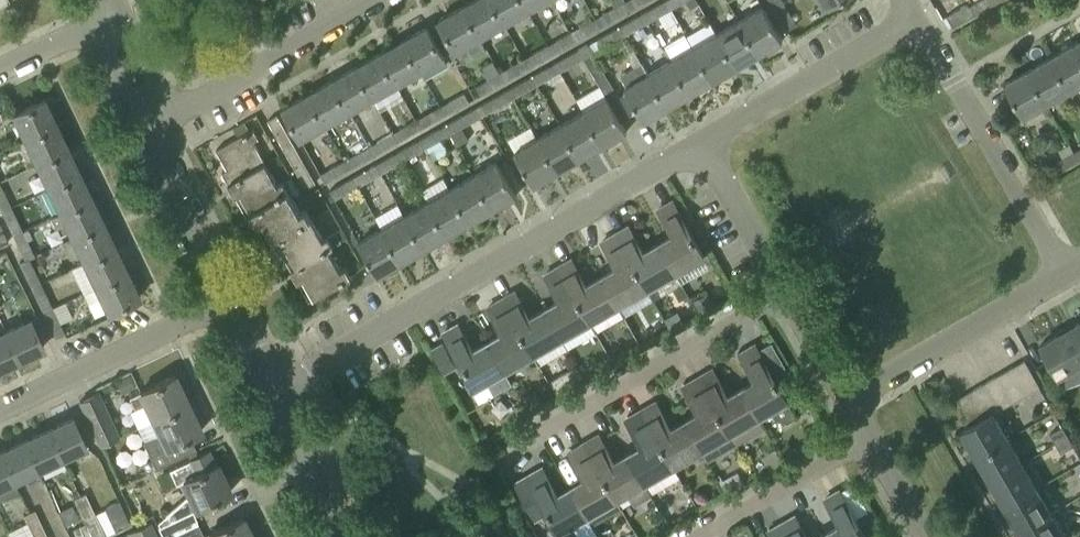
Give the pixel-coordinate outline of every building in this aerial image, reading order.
[(480,37),(504,23),(491,0),(472,0),(463,6),(480,37)] [(504,23),(528,10),(522,0),(491,0),(504,23)] [(528,10),(545,0),(522,0),(528,10)] [(630,10),(624,0),(595,17),(600,27),(630,10)] [(624,0),(630,10),(647,0),(625,0),(624,0)] [(649,22),(660,16),(666,27),(678,20),(672,9),(671,9),(666,0),(665,0),(644,12),(649,22)] [(671,9),(672,9),(686,0),(690,7),(699,3),(697,0),(666,0),(671,9)] [(990,5),(987,0),(979,0),(969,6),(968,3),(946,15),(953,27),(974,15),(990,5)] [(796,24),(783,1),(774,6),(787,30),(796,24)] [(456,51),(480,37),(463,6),(438,19),(456,51)] [(739,20),(759,54),(782,40),(763,6),(762,6),(739,20)] [(620,25),(626,35),(649,22),(644,12),(620,25)] [(600,27),(595,17),(571,31),(577,41),(600,27)] [(716,33),(736,67),(759,54),(739,20),(716,33)] [(602,48),(626,35),(620,25),(597,39),(602,48)] [(427,26),(402,40),(420,71),(444,57),(427,26)] [(547,45),(552,55),(577,41),(571,31),(547,45)] [(713,80),(693,46),(693,47),(685,33),(665,45),(673,58),(671,60),(690,94),(713,80)] [(716,33),(693,46),(713,80),(736,67),(716,33)] [(379,53),(396,84),(420,71),(402,40),(379,53)] [(1069,90),(1079,83),(1079,56),(1073,43),(1073,44),(1051,57),(1051,56),(1050,57),(1069,90)] [(560,71),(584,58),(593,53),(588,44),(555,62),(560,71)] [(524,58),(530,68),(552,55),(547,45),(524,58)] [(355,67),(373,98),(396,84),(379,53),(355,67)] [(630,116),(593,53),(584,58),(600,85),(577,98),(584,111),(603,145),(626,131),(621,121),(630,116)] [(1069,90),(1050,57),(1028,70),(1028,69),(1027,70),(1046,103),(1069,90)] [(500,72),(506,81),(530,68),(524,58),(500,72)] [(648,73),(668,107),(690,94),(671,60),(648,73)] [(555,62),(532,75),(537,84),(560,71),(555,62)] [(648,73),(647,73),(641,63),(621,75),(627,85),(624,87),(644,121),(668,107),(648,73)] [(373,98),(355,67),(331,80),(349,111),(373,98)] [(1027,70),(1005,83),(1005,82),(1004,83),(1023,117),(1024,116),(1046,103),(1027,70)] [(506,81),(500,72),(476,86),(481,95),(506,81)] [(537,84),(532,75),(510,88),(515,96),(537,84)] [(349,111),(331,80),(307,94),(325,125),(349,111)] [(491,110),(515,96),(510,88),(486,101),(491,110)] [(440,106),(445,115),(470,101),(464,92),(440,106)] [(301,139),(325,125),(307,94),(283,107),(301,139)] [(21,134),(23,140),(56,124),(44,99),(11,114),(21,134)] [(416,119),(421,128),(445,115),(440,106),(416,119)] [(444,125),(449,133),(480,116),(475,107),(444,125)] [(603,145),(584,111),(561,125),(580,158),(603,145)] [(277,136),(286,131),(277,114),(268,119),(277,136)] [(392,133),(398,142),(421,128),(416,119),(392,133)] [(245,121),(233,127),(238,136),(250,129),(245,121)] [(35,164),(68,149),(56,124),(23,140),(35,164)] [(422,138),(427,146),(449,133),(444,125),(422,138)] [(580,158),(561,125),(538,138),(558,171),(580,158)] [(229,183),(265,162),(253,141),(258,138),(253,128),(250,129),(238,136),(216,149),(227,168),(222,171),(229,183)] [(294,146),(287,134),(286,131),(277,136),(285,151),(294,146)] [(398,142),(392,133),(369,146),(374,155),(398,142)] [(427,146),(422,138),(399,151),(404,159),(427,146)] [(534,185),(558,171),(538,138),(515,151),(534,185)] [(1074,151),(1073,151),(1067,141),(1063,143),(1066,147),(1058,151),(1062,158),(1051,164),(1056,173),(1079,160),(1074,151)] [(303,161),(294,146),(285,151),(294,166),(303,161)] [(374,155),(369,146),(345,160),(350,169),(374,155)] [(47,189),(79,173),(68,149),(35,164),(47,189)] [(404,159),(399,151),(376,163),(381,172),(404,159)] [(326,183),(350,169),(345,160),(321,174),(326,183)] [(312,177),(303,161),(294,166),(303,182),(312,177)] [(496,161),(473,175),(493,209),(516,195),(496,161)] [(252,211),(288,190),(283,180),(277,184),(265,162),(229,183),(235,195),(241,192),(251,210),(246,213),(246,214),(252,211)] [(353,177),(358,185),(381,172),(376,163),(353,177)] [(79,173),(47,189),(59,213),(48,217),(49,218),(91,198),(79,173)] [(450,188),(470,222),(493,209),(473,175),(450,188)] [(312,177),(303,182),(306,188),(315,183),(312,177)] [(358,185),(353,177),(330,190),(335,199),(358,185)] [(470,222),(450,188),(444,177),(421,190),(427,201),(447,235),(470,222)] [(0,185),(0,209),(1,211),(10,206),(0,185)] [(311,218),(305,208),(300,211),(288,190),(252,211),(258,223),(264,219),(266,223),(274,237),(268,241),(269,242),(274,239),(311,218)] [(64,224),(71,238),(103,222),(91,198),(49,218),(54,229),(64,224)] [(658,243),(675,272),(704,255),(672,200),(658,208),(674,235),(658,243)] [(405,214),(424,248),(447,235),(427,201),(405,214)] [(10,206),(1,211),(13,235),(22,231),(10,206)] [(382,227),(402,262),(424,248),(405,214),(382,227)] [(328,247),(328,248),(342,240),(336,231),(322,239),(311,218),(274,239),(281,250),(287,247),(288,250),(297,265),(328,247)] [(103,222),(71,238),(72,241),(82,263),(115,247),(103,222)] [(615,233),(646,289),(675,272),(658,243),(643,252),(628,226),(615,233)] [(378,275),(402,262),(382,227),(358,241),(378,275)] [(24,259),(28,257),(29,258),(34,256),(26,240),(32,237),(27,228),(22,231),(13,235),(24,259)] [(342,228),(336,231),(342,240),(347,237),(342,228)] [(615,233),(602,241),(617,267),(601,276),(618,305),(646,289),(615,233)] [(70,268),(82,293),(127,272),(115,247),(82,263),(75,266),(70,268)] [(297,265),(291,268),(298,281),(304,277),(314,296),(308,299),(309,300),(351,276),(345,266),(340,269),(328,248),(328,247),(297,265)] [(40,283),(29,258),(28,257),(24,259),(18,262),(30,288),(40,283)] [(624,316),(618,305),(601,276),(586,285),(571,258),(558,266),(590,321),(596,332),(624,316)] [(545,309),(561,337),(590,321),(558,266),(545,273),(560,300),(545,309)] [(139,297),(127,272),(82,293),(87,303),(99,297),(106,312),(139,297)] [(42,312),(52,307),(40,283),(30,288),(42,312)] [(545,309),(529,317),(514,291),(501,298),(533,354),(561,337),(545,309)] [(488,341),(505,370),(533,354),(501,298),(488,306),(503,332),(488,341)] [(42,312),(45,317),(54,337),(63,333),(59,323),(72,317),(65,301),(52,307),(42,312)] [(30,320),(5,332),(18,359),(43,347),(30,320)] [(1066,330),(1079,354),(1079,322),(1066,330)] [(488,341),(472,350),(457,324),(444,331),(475,387),(487,380),(495,393),(512,383),(505,370),(488,341)] [(1066,330),(1040,345),(1058,375),(1065,386),(1079,380),(1079,354),(1066,330)] [(18,359),(5,332),(0,334),(0,367),(18,359)] [(443,341),(432,347),(446,371),(457,365),(443,341)] [(741,388),(759,418),(771,411),(775,417),(787,421),(796,415),(755,344),(740,353),(755,380),(741,388)] [(1026,394),(1040,386),(1024,359),(1010,367),(1026,394)] [(997,375),(1013,402),(1026,394),(1010,367),(997,375)] [(697,377),(735,443),(764,427),(759,418),(741,388),(728,396),(712,369),(697,377)] [(152,420),(187,403),(173,375),(139,391),(139,392),(129,397),(134,409),(136,407),(144,423),(152,419),(152,420)] [(983,383),(999,410),(1013,402),(997,375),(983,383)] [(685,421),(702,450),(707,459),(735,443),(697,377),(683,385),(699,413),(685,421)] [(985,417),(993,413),(999,410),(983,383),(970,391),(985,417)] [(972,424),(985,417),(970,391),(957,398),(972,424)] [(117,437),(97,393),(79,402),(100,446),(117,437)] [(702,450),(685,421),(671,429),(655,401),(641,410),(673,467),(702,450)] [(200,431),(187,403),(152,420),(159,434),(142,441),(155,468),(175,459),(195,449),(189,437),(200,431)] [(679,477),(673,467),(641,410),(626,418),(642,446),(628,454),(651,493),(679,477)] [(977,456),(1007,438),(993,413),(985,417),(972,424),(962,430),(977,456)] [(47,430),(60,457),(85,445),(72,419),(47,430)] [(1050,434),(1055,443),(1067,436),(1061,427),(1050,434)] [(36,468),(60,457),(47,430),(24,442),(36,468)] [(652,495),(651,493),(628,454),(614,462),(598,434),(584,442),(616,499),(627,493),(634,505),(652,495)] [(1072,445),(1067,436),(1055,443),(1061,452),(1072,445)] [(991,481),(1022,463),(1007,438),(977,456),(991,481)] [(24,442),(0,453),(13,480),(36,468),(24,442)] [(571,486),(588,515),(616,499),(584,442),(569,451),(585,478),(571,486)] [(163,536),(167,536),(189,527),(183,514),(195,509),(230,492),(216,464),(214,464),(207,451),(188,461),(168,469),(175,483),(182,480),(188,494),(157,521),(159,525),(158,526),(163,536)] [(0,453),(0,486),(13,480),(0,453)] [(1005,506),(1036,488),(1022,463),(991,481),(1005,506)] [(559,532),(588,515),(571,486),(557,494),(542,467),(527,476),(559,532)] [(1020,530),(1050,513),(1036,488),(1005,506),(1020,530)] [(827,536),(866,536),(839,490),(825,497),(841,524),(825,533),(827,536)] [(73,498),(83,520),(95,515),(84,493),(73,498)] [(119,501),(104,508),(115,531),(130,524),(119,501)] [(33,536),(44,532),(34,510),(22,515),(33,536)] [(1023,536),(1064,536),(1050,513),(1020,530),(1023,536)] [(83,520),(91,536),(105,536),(95,515),(83,520)] [(795,515),(781,523),(789,536),(807,536),(795,515)] [(242,517),(201,536),(251,536),(242,517)] [(148,523),(136,529),(140,536),(155,536),(148,523)] [(781,523),(768,530),(772,536),(789,536),(781,523)] [(189,527),(167,536),(193,536),(189,527)]
